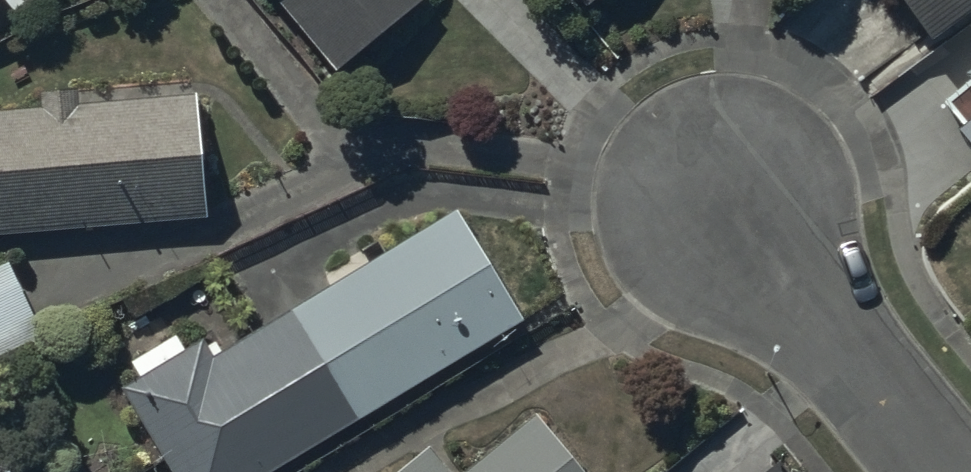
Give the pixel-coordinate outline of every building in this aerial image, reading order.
[(10,11),(23,0),(0,0),(10,11)] [(334,55),(405,0),(291,0),(334,55)] [(922,31),(965,0),(899,0),(922,31)] [(210,210),(202,84),(80,93),(79,76),(42,79),(43,96),(0,99),(0,224),(210,210)] [(943,85),(970,120),(970,99),(969,100),(952,78),(943,85)] [(119,372),(180,471),(253,471),(524,306),(458,198),(226,340),(219,328),(207,336),(202,328),(187,337),(178,323),(135,349),(140,359),(119,372)] [(0,260),(0,349),(39,331),(7,257),(0,260)] [(534,413),(465,471),(584,471),(534,413)] [(390,471),(449,471),(424,443),(390,471)]
